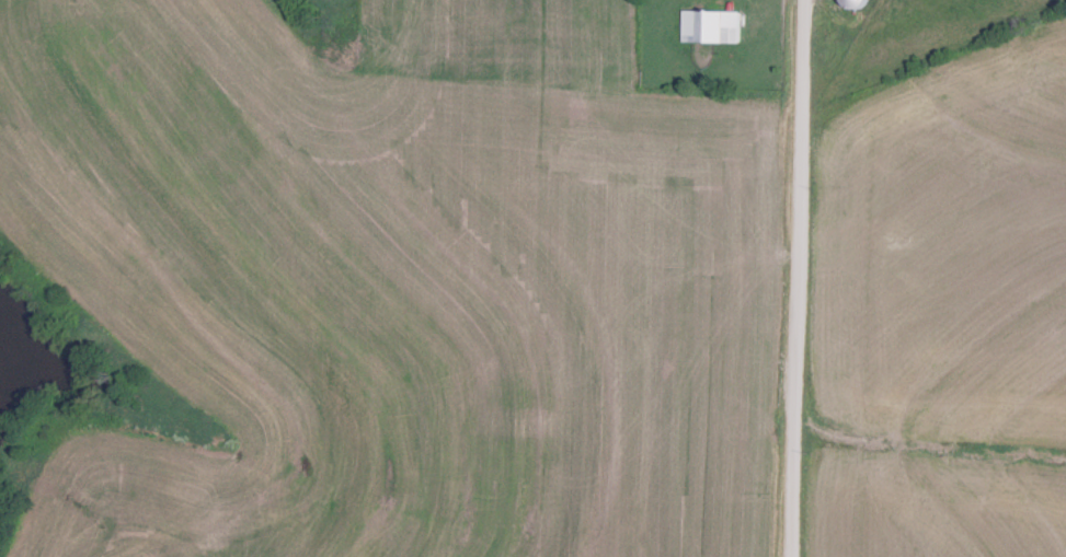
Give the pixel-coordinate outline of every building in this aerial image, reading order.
[(862,0),(839,0),(841,11),(863,7),(862,0)] [(738,11),(680,11),(680,44),(738,44),(738,11)]
